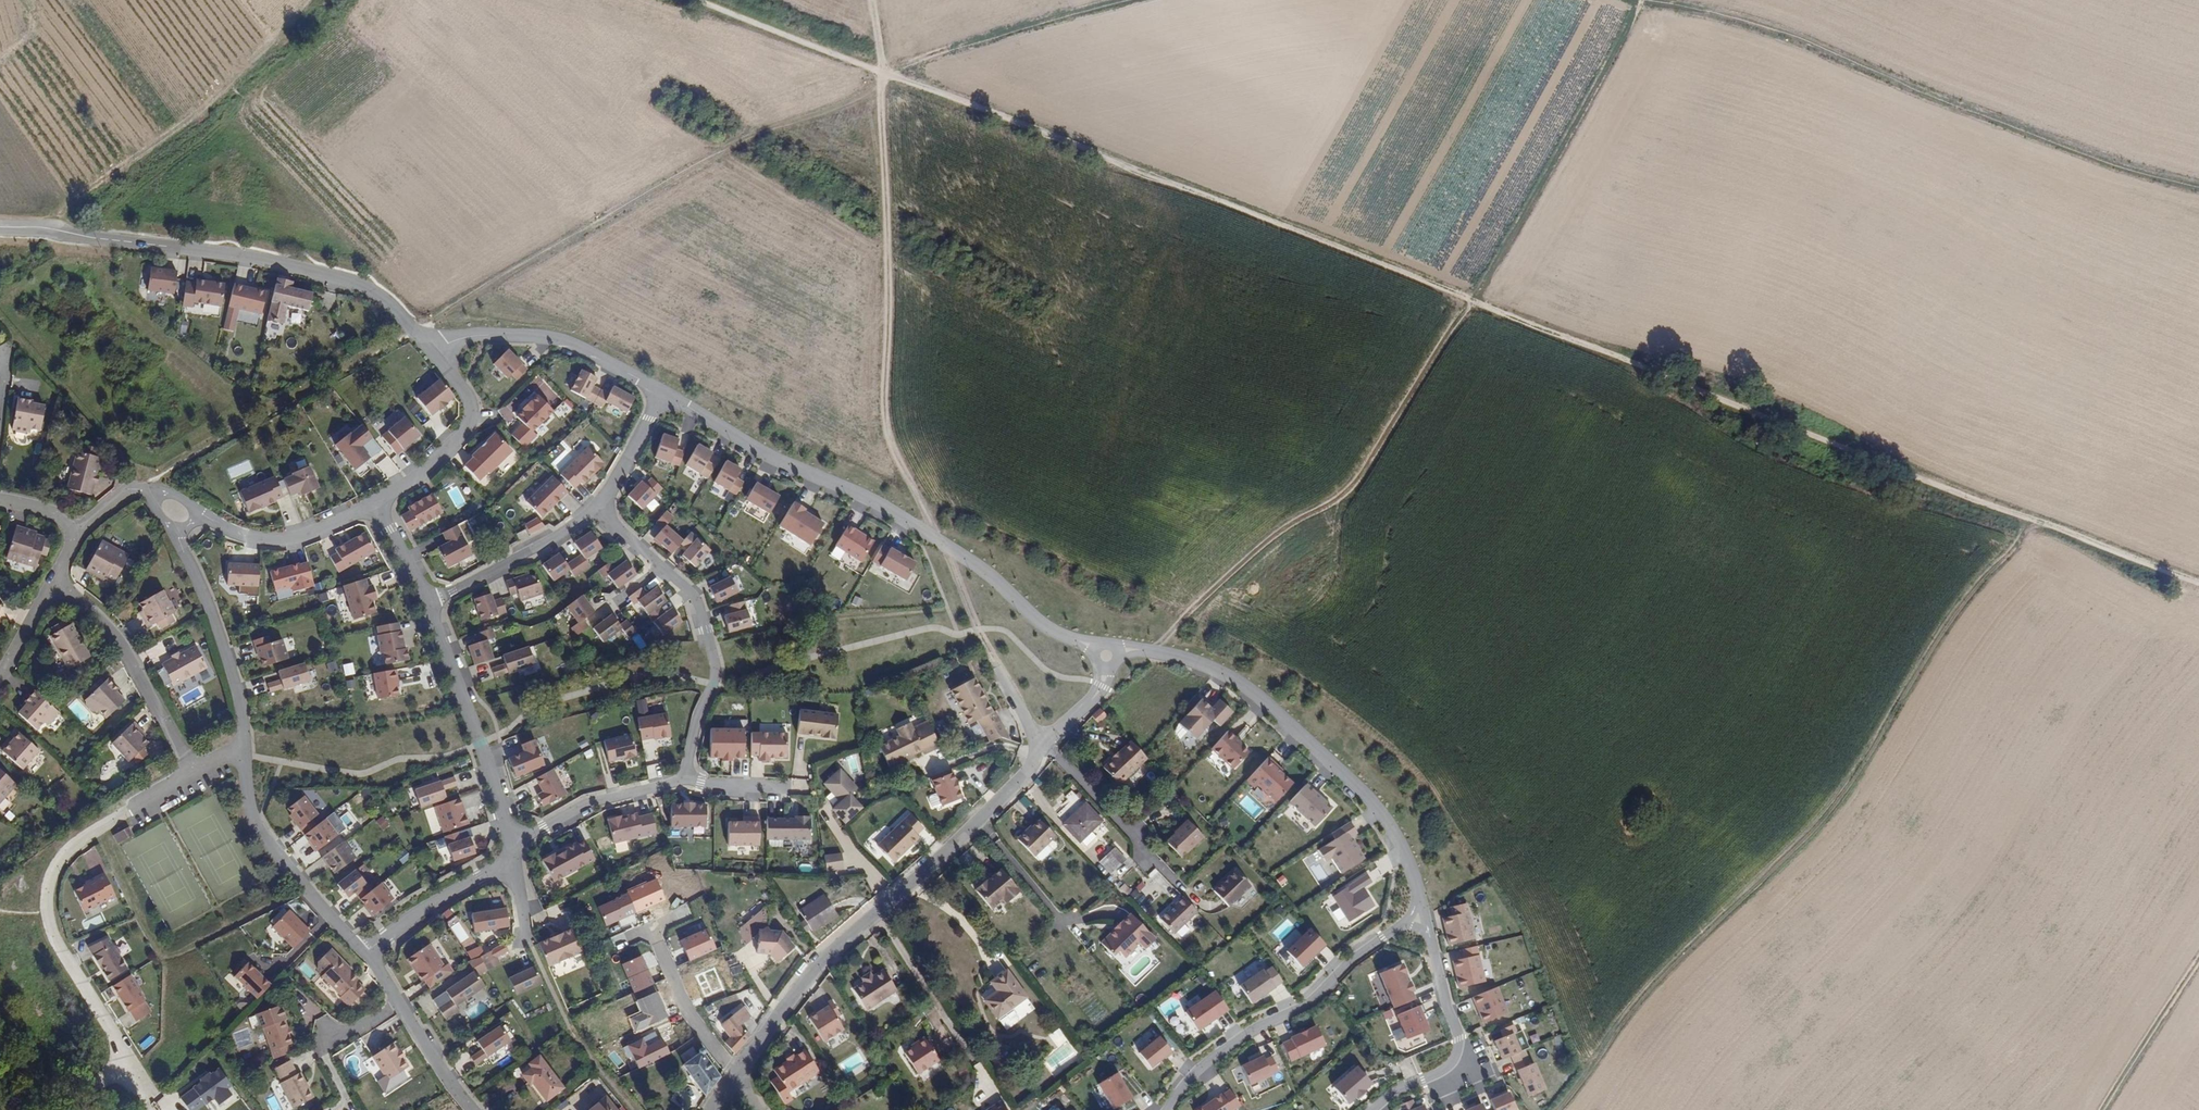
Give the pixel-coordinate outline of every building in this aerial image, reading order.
[(152,268),(149,289),(176,293),(179,271),(152,268)] [(293,279),(278,275),(268,315),(284,318),(288,302),(309,307),(313,289),(292,284),(293,279)] [(197,280),(187,279),(183,304),(195,306),(195,299),(221,303),(224,280),(197,276),(197,280)] [(267,289),(234,281),(229,304),(261,312),(267,289)] [(504,350),(490,364),(504,379),(508,374),(514,379),(523,370),(504,350)] [(578,370),(568,391),(591,403),(598,391),(590,387),(594,379),(578,370)] [(417,398),(431,415),(453,397),(432,372),(422,380),(429,388),(417,398)] [(606,395),(598,391),(591,403),(600,408),(603,403),(623,414),(631,399),(610,388),(606,395)] [(538,393),(517,414),(532,429),(553,408),(538,393)] [(11,401),(8,429),(12,433),(22,435),(27,431),(37,432),(43,405),(11,401)] [(405,418),(382,437),(396,453),(418,434),(405,418)] [(350,432),(336,444),(355,469),(370,457),(361,446),(372,437),(362,425),(351,434),(350,432)] [(465,466),(478,480),(511,451),(494,433),(470,455),(473,458),(465,466)] [(659,435),(651,458),(677,467),(682,453),(673,450),(676,440),(659,435)] [(695,445),(683,466),(706,479),(713,466),(704,461),(709,453),(695,445)] [(586,447),(560,474),(573,488),(579,482),(582,485),(603,463),(586,447)] [(74,451),(63,488),(89,496),(93,485),(96,486),(98,477),(95,476),(100,459),(74,451)] [(383,477),(397,468),(388,456),(375,464),(383,477)] [(723,461),(711,482),(735,496),(742,484),(733,478),(738,470),(723,461)] [(308,466),(285,476),(291,492),(298,489),(301,495),(317,488),(308,466)] [(275,476),(239,490),(248,512),(284,497),(275,476)] [(526,504),(539,517),(566,490),(553,477),(526,504)] [(627,496),(641,509),(660,488),(650,478),(644,485),(640,481),(627,496)] [(753,484),(743,501),(767,514),(777,497),(753,484)] [(448,491),(457,507),(465,502),(456,486),(448,491)] [(278,500),(286,520),(297,516),(290,496),(278,500)] [(402,517),(409,531),(443,514),(434,497),(426,501),(424,497),(407,505),(410,512),(402,517)] [(794,499),(779,523),(811,543),(825,522),(804,509),(806,507),(794,499)] [(651,539),(669,554),(681,541),(664,527),(672,518),(665,512),(655,524),(660,529),(651,539)] [(850,524),(836,542),(861,560),(874,541),(850,524)] [(437,547),(448,567),(472,554),(457,525),(442,533),(446,542),(437,547)] [(525,529),(515,534),(518,539),(528,535),(525,529)] [(14,530),(3,560),(33,571),(38,557),(43,540),(14,530)] [(687,547),(682,553),(694,565),(710,548),(690,530),(681,541),(687,547)] [(336,553),(330,557),(339,572),(374,551),(363,532),(334,549),(336,553)] [(572,559),(582,573),(591,567),(585,558),(600,547),(589,532),(573,543),(580,553),(572,559)] [(49,542),(43,540),(38,557),(44,559),(49,542)] [(100,542),(84,572),(111,586),(127,556),(100,542)] [(881,546),(871,563),(904,582),(913,564),(881,546)] [(541,566),(551,580),(567,569),(574,579),(582,573),(572,559),(565,565),(558,554),(541,566)] [(269,569),(275,588),(312,577),(306,558),(269,569)] [(229,561),(228,581),(259,582),(260,562),(229,561)] [(609,563),(596,571),(601,579),(607,575),(614,587),(634,575),(625,561),(612,568),(609,563)] [(708,585),(715,600),(736,590),(729,575),(734,573),(730,566),(717,572),(720,578),(708,585)] [(535,572),(505,581),(509,594),(516,592),(518,601),(541,595),(535,572)] [(365,578),(343,585),(353,619),(374,613),(370,601),(376,599),(371,583),(367,585),(365,578)] [(639,588),(625,598),(630,605),(636,601),(645,614),(657,605),(664,600),(655,588),(644,595),(639,588)] [(134,604),(146,627),(154,623),(169,616),(172,614),(160,591),(134,604)] [(474,598),(480,619),(505,612),(501,598),(492,600),(490,594),(474,598)] [(581,595),(565,606),(576,622),(570,626),(575,634),(587,625),(583,619),(592,612),(581,595)] [(724,614),(727,630),(750,625),(744,599),(728,603),(731,612),(724,614)] [(664,614),(657,605),(645,614),(661,635),(679,622),(669,609),(664,614)] [(610,615),(593,628),(603,641),(620,628),(610,615)] [(169,616),(154,623),(158,631),(173,624),(169,616)] [(398,622),(378,626),(385,664),(410,659),(408,647),(403,648),(398,622)] [(620,628),(627,637),(635,632),(628,623),(620,628)] [(45,638),(63,671),(87,658),(69,625),(45,638)] [(468,645),(474,663),(492,658),(487,640),(494,638),(491,629),(477,633),(479,641),(468,645)] [(255,639),(263,664),(288,656),(282,638),(269,642),(267,635),(255,639)] [(158,664),(171,688),(206,670),(193,646),(158,664)] [(491,667),(494,677),(533,663),(527,647),(500,656),(503,663),(491,667)] [(267,682),(270,692),(308,679),(302,662),(277,671),(280,678),(267,682)] [(345,675),(355,674),(354,662),(344,663),(345,675)] [(395,668),(374,673),(379,699),(400,694),(395,668)] [(979,719),(989,742),(999,737),(1008,740),(997,711),(993,712),(978,677),(955,687),(970,723),(979,719)] [(355,679),(346,680),(348,688),(357,687),(355,679)] [(81,701),(101,723),(124,702),(103,680),(100,683),(98,680),(85,692),(88,695),(81,701)] [(32,693),(13,713),(36,734),(55,713),(32,693)] [(1205,697),(1182,719),(1198,735),(1216,717),(1222,724),(1236,710),(1224,698),(1214,707),(1205,697)] [(637,699),(638,715),(649,714),(647,698),(637,699)] [(1092,714),(1098,723),(1108,715),(1102,707),(1092,714)] [(798,710),(795,734),(832,739),(835,715),(798,710)] [(637,717),(639,738),(667,736),(665,714),(637,717)] [(877,746),(888,771),(938,749),(926,721),(912,727),(910,722),(893,729),(896,737),(877,746)] [(128,725),(106,745),(127,763),(129,762),(142,750),(147,745),(128,725)] [(708,731),(707,755),(719,756),(720,759),(728,759),(728,756),(742,756),(742,730),(732,730),(730,727),(723,727),(720,730),(708,731)] [(1232,729),(1216,747),(1237,767),(1253,751),(1238,738),(1239,736),(1232,729)] [(19,772),(37,754),(15,732),(0,747),(0,754),(19,772)] [(749,732),(749,755),(757,755),(757,762),(769,762),(769,756),(784,756),(785,732),(749,732)] [(602,740),(607,760),(623,757),(623,758),(635,756),(630,734),(602,740)] [(523,751),(508,757),(515,775),(543,764),(534,739),(520,744),(523,751)] [(1107,766),(1123,783),(1150,758),(1134,741),(1107,766)] [(656,743),(644,744),(646,760),(658,758),(656,743)] [(142,750),(129,762),(135,767),(147,755),(142,750)] [(858,756),(848,757),(850,773),(860,772),(858,756)] [(1270,758),(1249,781),(1256,788),(1259,786),(1278,803),(1295,785),(1276,768),(1278,766),(1270,758)] [(659,763),(647,765),(649,779),(661,777),(659,763)] [(844,821),(860,807),(849,794),(856,787),(839,768),(823,781),(840,801),(832,808),(844,821)] [(536,795),(541,805),(564,792),(551,769),(534,778),(542,792),(536,795)] [(15,788),(0,773),(0,804),(15,788)] [(929,783),(938,807),(961,798),(952,774),(929,783)] [(413,789),(419,805),(445,797),(442,789),(455,784),(453,776),(413,789)] [(1307,786),(1291,804),(1317,827),(1333,809),(1307,786)] [(285,807),(304,832),(314,825),(308,817),(316,811),(303,794),(285,807)] [(435,804),(443,829),(467,821),(459,796),(435,804)] [(669,804),(669,824),(704,825),(704,804),(669,804)] [(1061,825),(1078,844),(1101,824),(1084,804),(1061,825)] [(606,818),(614,852),(628,849),(626,842),(655,834),(649,812),(636,815),(635,810),(606,818)] [(726,822),(726,844),(758,844),(758,814),(741,814),(741,822),(726,822)] [(382,830),(390,824),(383,815),(375,821),(382,830)] [(766,818),(765,838),(809,839),(809,816),(793,815),(793,818),(766,818)] [(876,847),(893,864),(917,840),(915,838),(922,831),(907,816),(876,847)] [(304,832),(315,847),(337,832),(326,817),(314,825),(304,832)] [(1018,836),(1034,854),(1035,853),(1040,857),(1043,857),(1051,848),(1051,846),(1048,841),(1055,834),(1041,818),(1033,826),(1031,824),(1018,836)] [(1168,839),(1186,856),(1206,836),(1188,819),(1168,839)] [(1337,840),(1320,851),(1327,863),(1333,859),(1343,874),(1365,860),(1351,839),(1358,834),(1351,823),(1333,835),(1337,840)] [(115,834),(119,842),(133,836),(129,827),(115,834)] [(457,830),(444,834),(450,859),(473,853),(469,836),(460,839),(457,830)] [(326,862),(333,870),(354,854),(343,840),(322,856),(326,862)] [(575,842),(540,860),(551,880),(585,863),(575,842)] [(406,849),(397,855),(402,863),(411,857),(406,849)] [(1113,849),(1098,864),(1110,876),(1125,861),(1113,849)] [(840,850),(823,852),(824,867),(842,865),(840,850)] [(1021,889),(1002,867),(988,879),(987,878),(976,887),(993,907),(1004,897),(1008,901),(1021,889)] [(354,889),(359,896),(370,889),(356,869),(337,882),(346,895),(354,889)] [(1214,890),(1228,905),(1251,884),(1237,869),(1214,890)] [(75,888),(84,908),(115,893),(105,871),(86,880),(87,882),(75,888)] [(1369,875),(1335,897),(1351,923),(1376,906),(1367,892),(1365,893),(1363,890),(1365,888),(1374,883),(1369,875)] [(359,896),(371,911),(391,897),(380,882),(370,889),(359,896)] [(801,911),(814,930),(838,913),(826,894),(801,911)] [(1185,896),(1162,917),(1176,932),(1199,911),(1185,896)] [(770,953),(777,961),(794,947),(781,929),(769,929),(767,926),(769,924),(772,913),(771,906),(770,904),(744,925),(746,936),(750,941),(754,937),(758,942),(758,953),(770,953)] [(470,914),(473,930),(506,924),(503,907),(470,914)] [(1443,921),(1450,947),(1475,941),(1466,907),(1453,910),(1455,918),(1443,921)] [(273,924),(295,946),(311,930),(290,908),(273,924)] [(1131,912),(1101,941),(1115,955),(1121,950),(1128,957),(1141,944),(1146,949),(1157,939),(1131,912)] [(460,921),(453,925),(461,941),(468,937),(460,921)] [(570,927),(539,940),(549,963),(580,949),(570,927)] [(1289,953),(1300,966),(1325,944),(1312,930),(1289,953)] [(89,947),(109,980),(128,969),(108,935),(89,947)] [(406,957),(416,971),(422,979),(425,977),(428,985),(450,969),(446,962),(442,964),(428,942),(406,957)] [(479,955),(486,969),(499,962),(495,956),(506,950),(502,943),(479,955)] [(1454,963),(1460,989),(1485,983),(1477,948),(1463,951),(1466,960),(1454,963)] [(319,981),(343,998),(341,1001),(351,1008),(364,990),(355,983),(356,980),(333,963),(333,959),(329,954),(322,955),(313,968),(316,970),(314,974),(321,979),(319,981)] [(714,966),(717,976),(742,969),(739,959),(714,966)] [(257,999),(273,984),(251,960),(234,974),(257,999)] [(1406,964),(1383,974),(1397,1009),(1418,1000),(1415,992),(1417,991),(1406,964)] [(507,977),(515,993),(540,981),(532,965),(507,977)] [(1265,969),(1241,985),(1253,1004),(1277,987),(1265,969)] [(436,1004),(444,1016),(457,1008),(453,1003),(481,984),(472,970),(444,989),(449,996),(436,1004)] [(988,1004),(1007,1029),(1020,1019),(1011,1007),(1027,995),(1007,970),(991,982),(1001,994),(988,1004)] [(861,984),(850,991),(865,1013),(896,993),(881,971),(871,978),(869,974),(858,980),(861,984)] [(113,986),(128,1012),(147,1001),(131,975),(113,986)] [(1497,989),(1474,999),(1484,1024),(1508,1014),(1497,989)] [(1186,1012),(1198,1031),(1228,1010),(1216,991),(1186,1012)] [(814,1016),(807,1020),(822,1045),(844,1033),(837,1021),(840,1019),(830,1003),(812,1013),(814,1016)] [(265,1028),(275,1057),(290,1053),(288,1046),(294,1044),(287,1021),(288,1021),(283,1006),(258,1014),(262,1029),(265,1028)] [(1400,1016),(1413,1047),(1434,1038),(1428,1023),(1432,1021),(1425,1006),(1400,1016)] [(731,1035),(727,1040),(737,1053),(757,1024),(745,1007),(724,1023),(731,1035)] [(469,1056),(473,1062),(508,1038),(499,1025),(476,1041),(481,1048),(469,1056)] [(1058,1047),(1069,1039),(1059,1027),(1049,1034),(1058,1047)] [(1288,1041),(1278,1046),(1286,1063),(1320,1046),(1311,1027),(1302,1031),(1303,1033),(1297,1036),(1296,1035),(1287,1039),(1288,1041)] [(1505,1061),(1509,1059),(1521,1054),(1515,1037),(1519,1035),(1517,1028),(1500,1035),(1503,1041),(1498,1043),(1505,1061)] [(1141,1053),(1152,1068),(1166,1057),(1167,1058),(1174,1053),(1160,1035),(1151,1042),(1152,1044),(1141,1053)] [(922,1038),(900,1052),(916,1076),(938,1062),(922,1038)] [(368,1059),(384,1083),(409,1067),(394,1043),(368,1059)] [(685,1064),(708,1095),(721,1077),(705,1054),(706,1051),(705,1049),(703,1048),(700,1049),(700,1050),(700,1053),(685,1064)] [(839,1064),(849,1078),(868,1065),(858,1051),(839,1064)] [(800,1054),(771,1071),(785,1094),(818,1075),(806,1056),(802,1058),(800,1054)] [(1521,1054),(1509,1059),(1526,1099),(1542,1092),(1531,1066),(1527,1068),(1521,1054)] [(529,1086),(544,1104),(562,1090),(537,1056),(524,1066),(527,1070),(518,1077),(526,1088),(529,1086)] [(1248,1063),(1236,1069),(1245,1087),(1274,1074),(1268,1059),(1260,1062),(1258,1057),(1247,1062),(1248,1063)] [(293,1109),(315,1100),(303,1075),(299,1077),(293,1063),(276,1071),(282,1083),(280,1084),(293,1109)] [(180,1099),(189,1109),(196,1109),(205,1104),(205,1105),(214,1098),(219,1105),(232,1094),(227,1088),(231,1085),(218,1068),(192,1088),(193,1089),(180,1099)] [(1328,1088),(1343,1105),(1351,1098),(1352,1099),(1361,1092),(1360,1090),(1367,1084),(1352,1068),(1328,1088)] [(1118,1073),(1099,1085),(1114,1108),(1124,1102),(1126,1104),(1134,1098),(1118,1073)] [(1196,1109),(1231,1109),(1236,1106),(1226,1091),(1218,1096),(1217,1095),(1196,1109)] [(1352,1099),(1353,1101),(1363,1093),(1361,1092),(1352,1099)] [(1508,1094),(1490,1102),(1493,1109),(1515,1109),(1508,1094)] [(604,1097),(589,1109),(615,1109),(604,1097)] [(1401,1107),(1403,1109),(1427,1109),(1425,1106),(1418,1109),(1415,1101),(1401,1107)]
